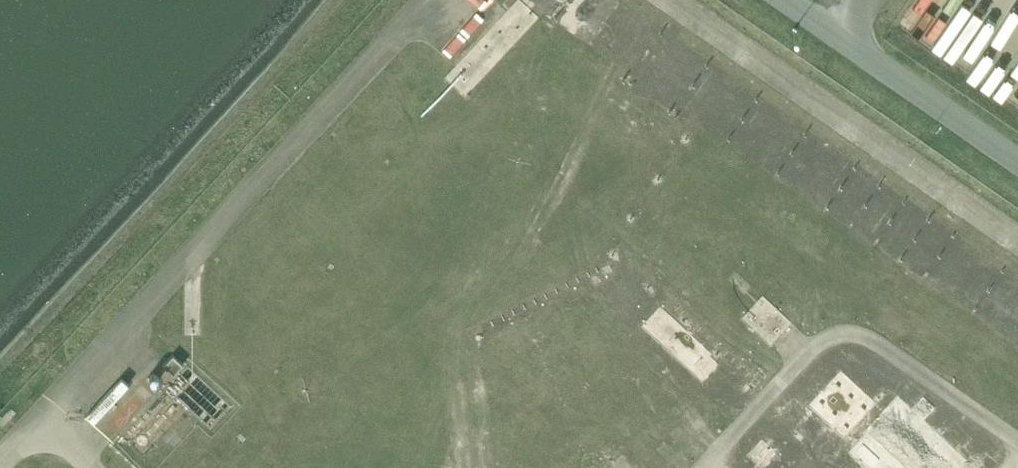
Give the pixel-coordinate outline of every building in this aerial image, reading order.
[(174,375),(183,364),(173,354),(163,365),(174,375)] [(984,462),(904,386),(869,423),(917,467),(978,467),(984,462)]
